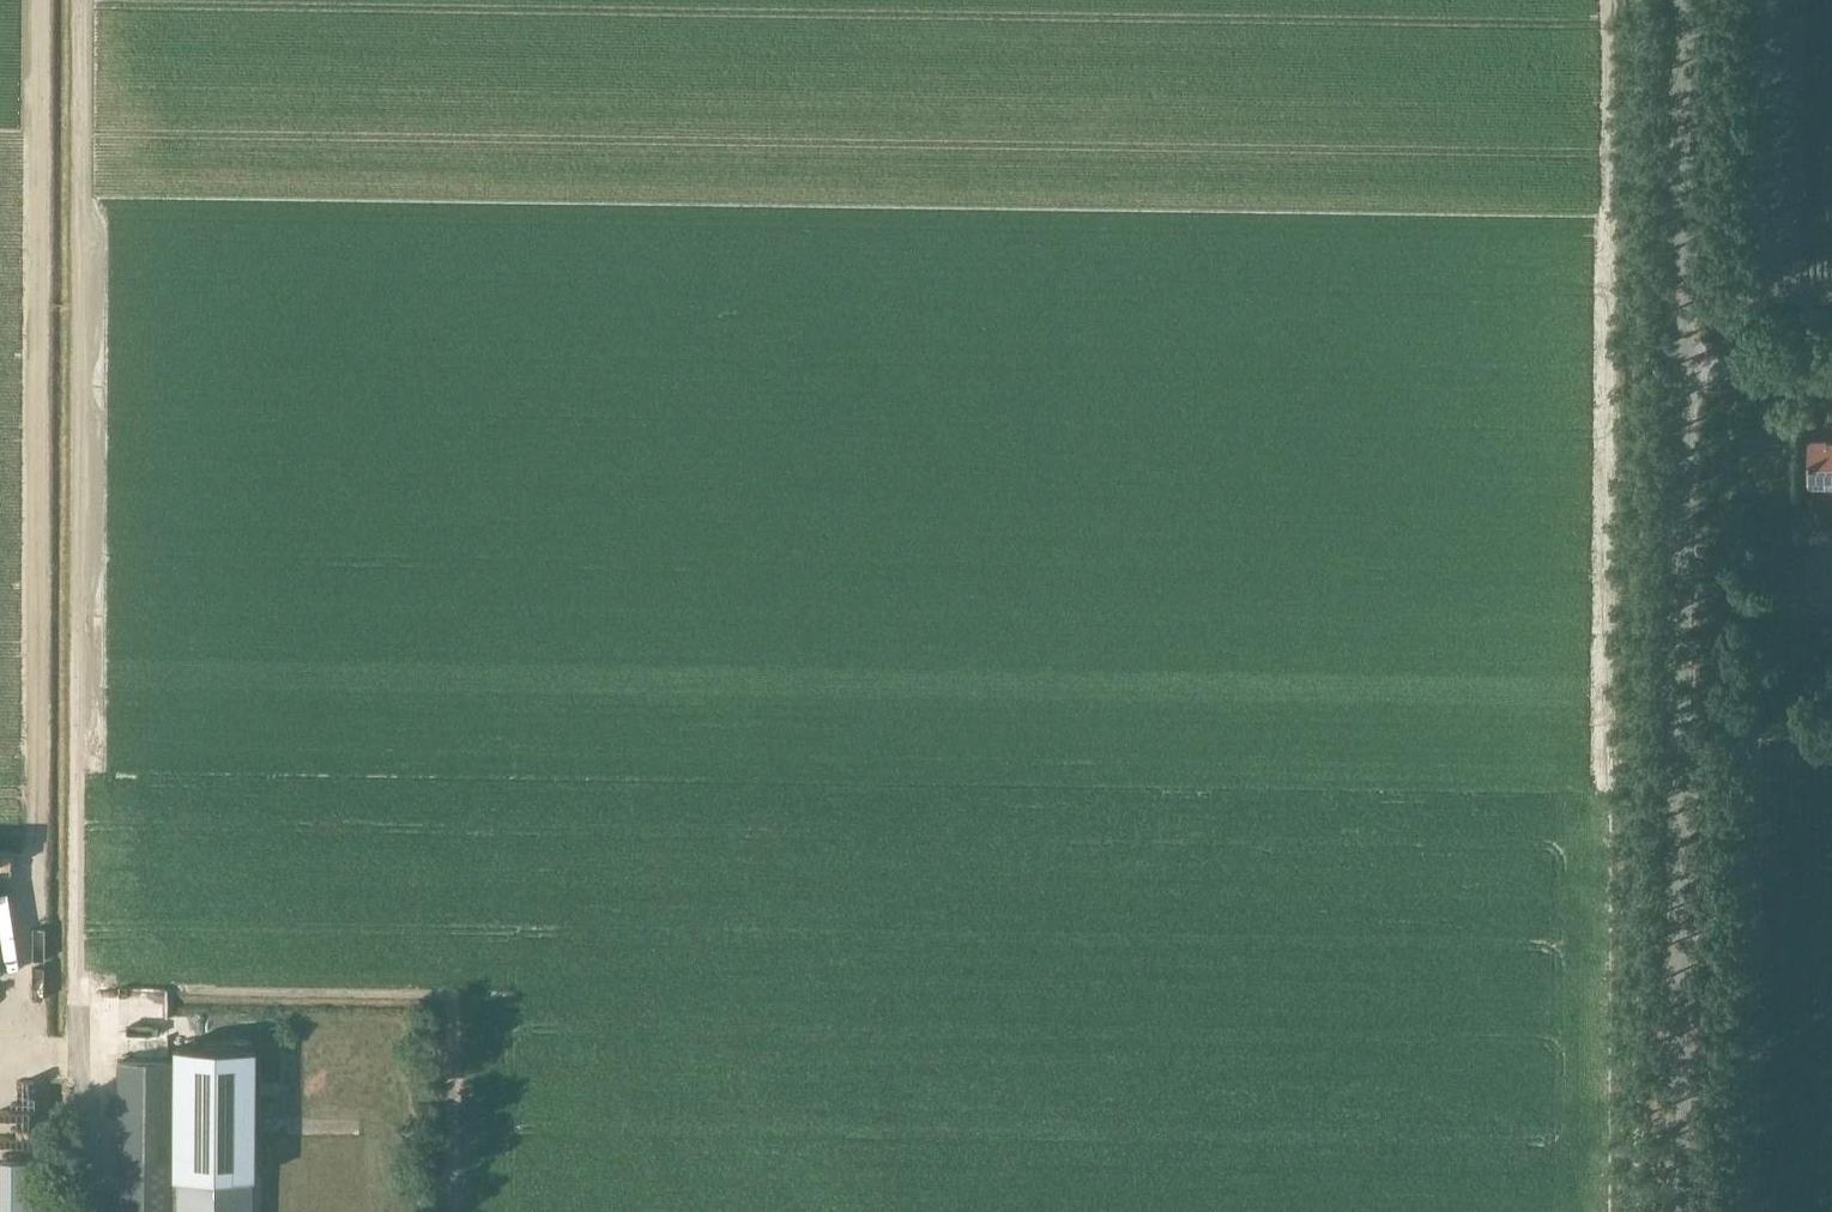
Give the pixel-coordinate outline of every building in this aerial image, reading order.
[(1807,441),(1807,486),(1831,486),(1831,441),(1807,441)] [(254,1174),(254,1047),(169,1046),(169,1060),(115,1060),(115,1158),(169,1158),(169,1173),(254,1174)] [(255,1211),(336,1211),(336,1184),(310,1183),(310,1157),(336,1158),(336,1156),(355,1156),(355,1179),(387,1179),(387,1149),(315,1148),(315,1137),(256,1136),(255,1211)] [(115,1158),(115,1211),(175,1211),(175,1177),(175,1173),(169,1173),(169,1158),(115,1158)] [(39,1161),(0,1161),(0,1211),(39,1211),(39,1161)] [(247,1177),(175,1177),(175,1211),(247,1211),(247,1177)]
